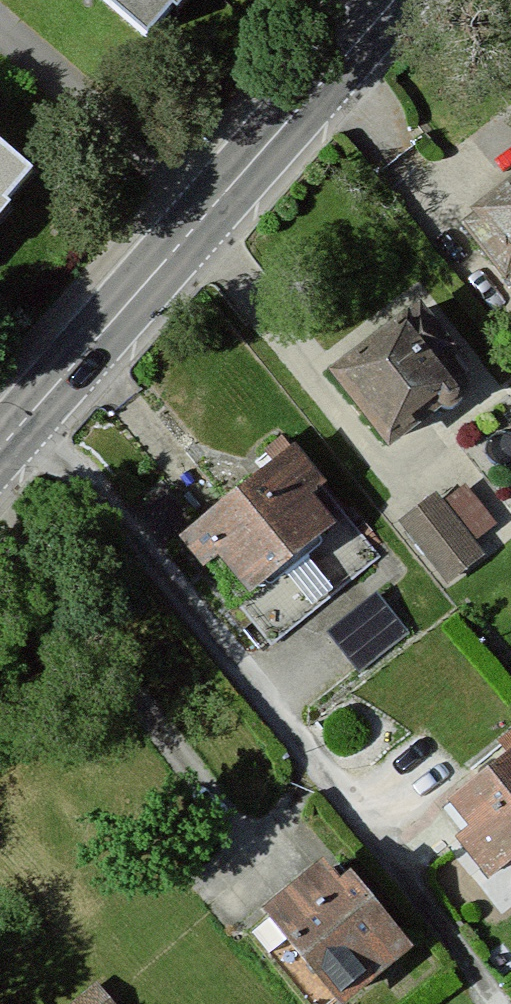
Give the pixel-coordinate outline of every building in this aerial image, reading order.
[(142,29),(166,0),(110,0),(142,29)] [(19,156),(0,141),(0,179),(19,156)] [(475,196),(510,247),(510,171),(475,196)] [(413,294),(324,361),(386,444),(476,377),(413,294)] [(219,514),(185,542),(205,565),(215,556),(241,592),(332,520),(307,488),(319,479),(296,450),(260,479),(219,514)] [(332,520),(241,592),(283,645),(386,563),(319,479),(307,488),(332,520)] [(477,550),(433,492),(399,517),(443,575),(477,550)] [(409,634),(374,593),(327,631),(360,670),(409,634)] [(449,801),(468,824),(451,838),(485,881),(510,860),(510,751),(449,801)] [(334,848),(248,918),(318,1003),(343,1003),(414,946),(334,848)]
